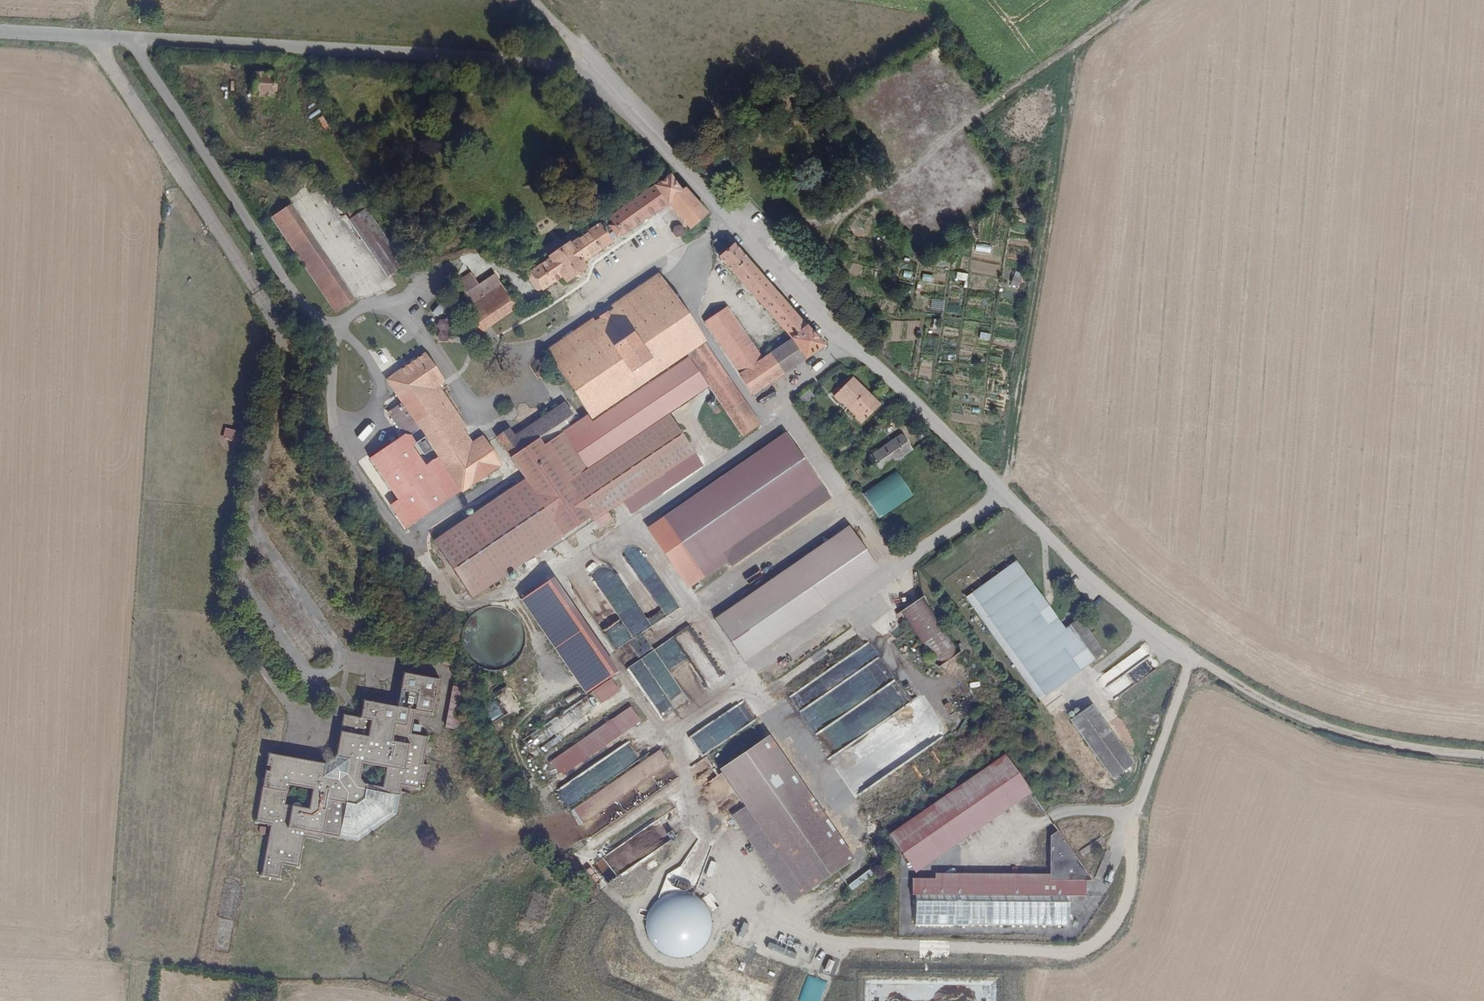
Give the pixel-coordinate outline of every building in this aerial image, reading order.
[(252,75),(250,98),(275,101),(277,77),(252,75)] [(628,204),(627,205),(620,209),(608,217),(619,234),(666,203),(689,228),(706,214),(685,189),(681,193),(669,177),(636,198),(628,204)] [(628,204),(636,198),(634,195),(625,201),(627,205),(628,204)] [(353,215),(367,206),(363,199),(349,207),(353,215)] [(299,211),(292,200),(274,212),(281,223),(299,211)] [(367,206),(353,215),(351,217),(387,274),(404,264),(367,206)] [(748,210),(744,214),(764,236),(768,232),(748,210)] [(339,275),(299,211),(281,223),(321,286),(339,275)] [(609,241),(598,224),(568,244),(567,241),(547,254),(548,257),(529,269),(530,270),(525,274),(535,288),(540,285),(540,286),(559,273),(561,276),(566,278),(580,269),(581,263),(579,260),(609,241)] [(676,232),(680,237),(686,236),(688,230),(684,225),(678,226),(676,232)] [(749,395),(819,347),(734,245),(719,257),(790,342),(759,362),(738,376),(737,376),(749,395)] [(463,252),(460,253),(458,257),(459,260),(462,263),(466,262),(469,260),(469,256),(467,253),(463,252)] [(484,321),(510,305),(488,271),(472,281),(465,269),(445,282),(449,288),(456,284),(459,290),(458,291),(464,302),(459,305),(466,316),(476,309),(484,321)] [(922,280),(933,281),(933,274),(923,273),(922,280)] [(352,296),(339,275),(321,286),(334,307),(352,296)] [(1012,283),(1020,286),(1023,278),(1014,275),(1012,283)] [(702,342),(659,276),(544,350),(587,416),(684,354),(723,412),(739,401),(700,343),(702,342)] [(948,295),(947,301),(963,305),(965,298),(948,295)] [(944,310),(944,298),(932,298),(931,309),(944,310)] [(440,317),(448,304),(441,300),(433,313),(440,317)] [(738,376),(759,362),(725,308),(703,322),(738,376)] [(473,328),(484,321),(476,309),(466,316),(473,328)] [(436,337),(443,342),(461,320),(450,311),(436,326),(442,331),(436,337)] [(978,344),(977,354),(987,356),(989,346),(978,344)] [(418,430),(432,451),(436,458),(441,465),(457,488),(459,492),(497,466),(479,439),(469,446),(458,430),(431,389),(435,386),(440,382),(422,355),(385,380),(400,403),(386,413),(401,435),(408,436),(418,430)] [(852,418),(858,424),(876,406),(849,379),(831,397),(837,403),(840,400),(855,415),(852,418)] [(463,427),(435,386),(431,389),(458,430),(463,427)] [(811,397),(806,391),(793,401),(798,407),(811,397)] [(730,424),(747,413),(739,401),(723,412),(730,424)] [(590,521),(690,454),(664,415),(583,470),(564,440),(572,434),(567,427),(574,422),(566,409),(515,443),(510,435),(498,443),(522,480),(430,542),(469,598),(560,537),(588,518),(590,521)] [(755,425),(747,413),(730,424),(739,436),(755,425)] [(889,422),(893,427),(903,421),(899,415),(889,422)] [(225,428),(224,436),(240,438),(241,430),(225,428)] [(693,571),(680,579),(686,588),(724,562),(718,554),(817,486),(781,434),(658,520),(693,571)] [(871,476),(909,450),(899,435),(861,461),(871,476)] [(428,450),(421,439),(413,445),(420,455),(428,450)] [(830,458),(835,466),(852,454),(847,447),(830,458)] [(457,488),(441,465),(436,458),(429,462),(450,493),(457,488)] [(914,494),(896,469),(863,492),(881,517),(914,494)] [(825,497),(817,486),(718,554),(724,562),(726,565),(825,497)] [(590,521),(588,518),(560,537),(563,540),(590,521)] [(646,528),(680,579),(693,571),(658,520),(646,528)] [(736,655),(870,563),(846,528),(712,620),(736,655)] [(619,657),(624,667),(638,659),(640,658),(655,649),(672,678),(674,678),(693,667),(705,687),(722,677),(691,624),(671,636),(670,636),(661,620),(680,608),(664,580),(648,590),(629,557),(613,566),(616,576),(599,585),(582,589),(584,598),(599,624),(598,620),(618,653),(619,657)] [(1061,629),(1013,562),(962,598),(1036,700),(1101,653),(1076,619),(1061,629)] [(579,640),(543,588),(522,602),(564,664),(575,656),(568,647),(579,640)] [(920,597),(896,613),(934,669),(958,652),(920,597)] [(335,624),(342,622),(338,610),(331,612),(335,624)] [(480,665),(497,666),(520,654),(521,640),(517,633),(518,626),(510,612),(485,611),(484,611),(478,611),(466,617),(465,637),(480,665)] [(860,716),(895,692),(898,681),(869,641),(818,676),(825,687),(831,688),(833,695),(828,694),(816,702),(820,703),(829,701),(833,715),(827,719),(816,721),(818,726),(804,735),(814,733),(827,724),(830,729),(854,722),(834,717),(839,697),(843,694),(845,701),(838,702),(846,705),(845,709),(851,717),(853,706),(860,716)] [(447,660),(457,662),(459,652),(449,650),(447,660)] [(632,664),(662,716),(673,709),(643,658),(632,664)] [(284,863),(299,866),(305,837),(318,840),(320,832),(340,836),(346,804),(356,806),(366,800),(368,793),(402,801),(405,786),(422,790),(424,778),(435,780),(438,765),(426,762),(432,733),(415,729),(409,728),(414,705),(420,707),(436,710),(443,675),(409,668),(401,702),(368,695),(365,711),(351,709),(341,756),(355,759),(352,774),(343,780),(327,777),(330,764),(278,754),(264,824),(279,827),(269,878),(281,880),(284,863)] [(1110,699),(1134,681),(1127,672),(1103,690),(1110,699)] [(450,724),(462,726),(471,685),(459,682),(450,724)] [(597,703),(615,691),(609,682),(591,694),(597,703)] [(738,704),(688,737),(700,756),(751,723),(738,704)] [(409,728),(415,729),(420,707),(414,705),(409,728)] [(572,807),(590,835),(679,779),(660,748),(646,756),(634,737),(611,752),(607,745),(642,722),(633,706),(552,757),(568,782),(556,789),(569,809),(572,807)] [(1109,778),(1129,764),(1088,706),(1067,720),(1109,778)] [(536,731),(522,739),(529,750),(543,743),(536,731)] [(843,865),(758,741),(716,770),(741,807),(729,816),(789,902),(843,865)] [(341,756),(330,764),(327,777),(343,780),(352,774),(355,759),(341,756)] [(1020,796),(997,763),(892,835),(915,869),(1020,796)] [(346,804),(340,836),(358,839),(398,819),(402,801),(368,793),(366,800),(356,806),(346,804)] [(1046,879),(931,880),(911,880),(912,925),(1065,923),(1065,893),(1082,893),(1081,873),(1085,873),(1053,829),(1046,834),(1046,879)] [(654,901),(649,908),(647,916),(646,924),(647,933),(651,939),(656,949),(664,953),(675,958),(685,958),(693,954),(702,950),(706,944),(710,936),(712,927),(712,919),(709,908),(703,901),(692,892),(678,891),(665,894),(658,898),(654,901)] [(796,970),(803,945),(797,943),(790,969),(796,970)]
